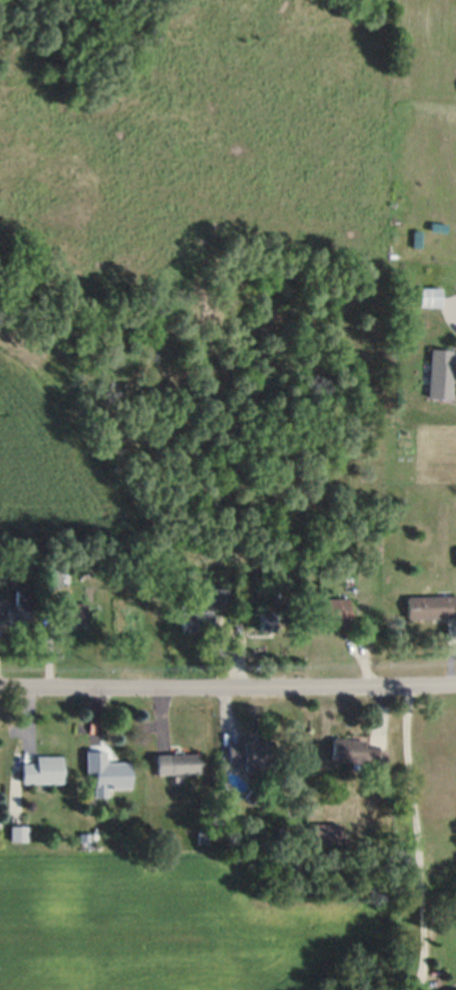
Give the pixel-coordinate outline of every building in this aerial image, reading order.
[(439,307),(439,288),(417,288),(417,307),(439,307)] [(450,399),(452,350),(429,349),(427,398),(450,399)] [(60,564),(46,564),(46,587),(60,587),(60,564)] [(15,591),(15,600),(0,600),(0,622),(30,622),(30,591),(15,591)] [(405,596),(405,619),(455,619),(455,596),(405,596)] [(347,625),(347,599),(318,599),(318,625),(347,625)] [(212,633),(212,611),(179,611),(179,633),(212,633)] [(277,632),(277,612),(259,612),(259,632),(277,632)] [(366,740),(331,738),(330,765),(385,768),(386,749),(365,748),(366,740)] [(274,741),(227,741),(227,762),(243,762),(243,771),(274,771),(274,741)] [(95,774),(95,797),(108,797),(107,787),(131,787),(130,761),(106,762),(106,751),(85,752),(86,774),(95,774)] [(156,755),(156,774),(200,774),(200,754),(156,755)] [(61,784),(61,757),(33,757),(33,765),(22,765),(22,784),(61,784)] [(311,845),(338,845),(338,824),(311,824),(311,845)] [(25,842),(25,827),(11,827),(11,842),(25,842)]
